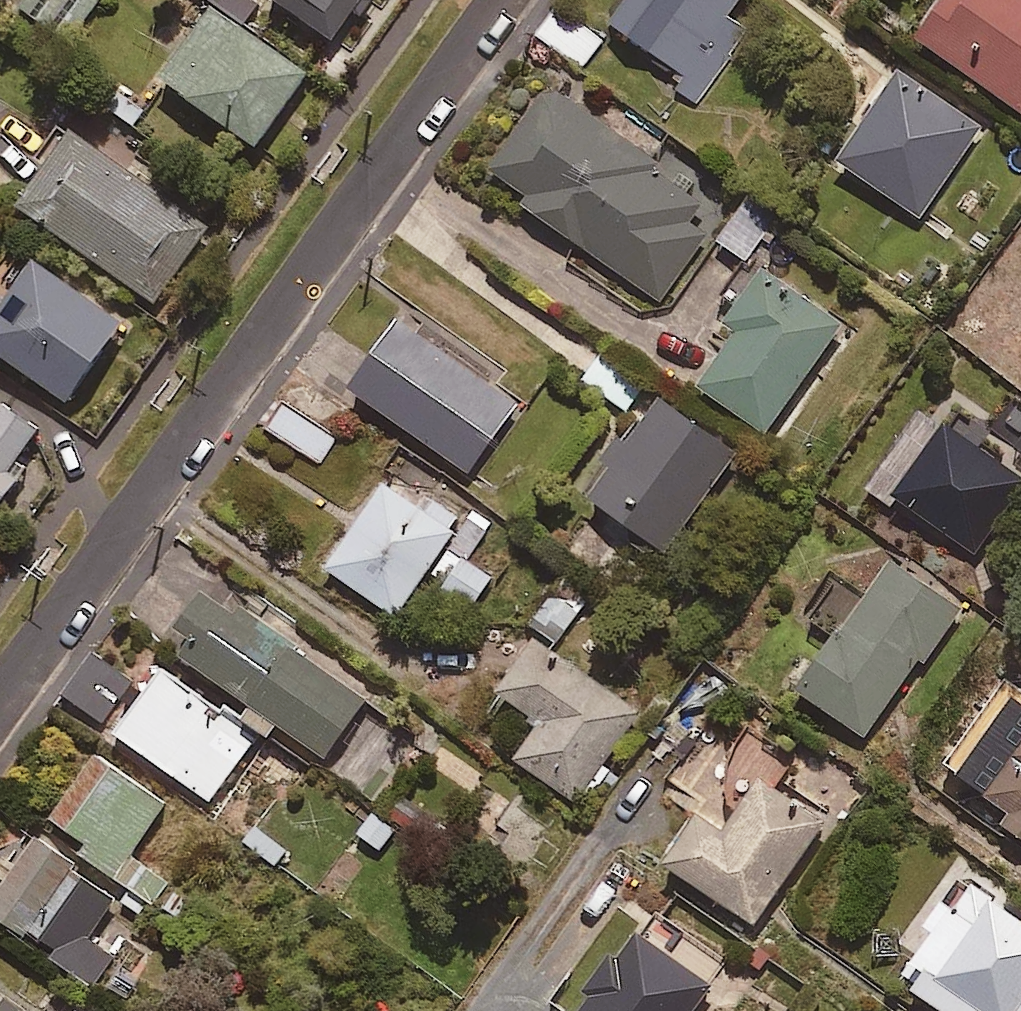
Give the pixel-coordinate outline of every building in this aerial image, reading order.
[(335,44),(367,0),(276,0),(335,44)] [(614,27),(682,74),(673,86),(696,102),(746,30),(726,16),(738,0),(633,0),(614,27)] [(922,42),(1020,112),(1020,0),(951,0),(922,42)] [(601,39),(553,8),(535,37),(583,68),(601,39)] [(309,77),(217,14),(167,85),(259,149),(309,77)] [(985,130),(899,72),(838,163),(923,221),(985,130)] [(659,165),(551,88),(492,171),(531,198),(524,207),(661,303),(708,237),(689,224),(702,207),(653,173),(659,165)] [(214,224),(76,125),(18,206),(157,305),(214,224)] [(770,229),(741,210),(719,243),(748,262),(770,229)] [(39,266),(11,307),(0,300),(0,357),(73,406),(128,325),(39,266)] [(839,333),(762,279),(729,326),(743,336),(704,390),(767,434),(839,333)] [(520,406),(404,324),(355,393),(471,476),(520,406)] [(738,457),(664,403),(592,501),(666,555),(738,457)] [(336,437),(285,405),(269,431),(319,463),(336,437)] [(32,477),(17,466),(41,434),(6,408),(0,417),(0,521),(32,477)] [(950,430),(899,503),(976,558),(1020,494),(1020,480),(950,430)] [(470,516),(459,531),(388,481),(326,571),(397,620),(426,579),(473,611),(497,577),(472,559),(492,531),(470,516)] [(963,613),(891,563),(801,694),(867,740),(922,661),(928,665),(963,613)] [(582,610),(558,593),(532,628),(556,645),(582,610)] [(367,705),(232,608),(191,665),(326,762),(367,705)] [(640,714),(540,643),(503,696),(545,727),(520,763),(576,803),(640,714)] [(60,698),(101,727),(140,673),(99,644),(60,698)] [(255,740),(164,673),(119,736),(211,802),(255,740)] [(165,808),(90,757),(48,818),(95,850),(90,858),(156,902),(168,883),(131,858),(165,808)] [(983,815),(1020,842),(1020,762),(983,815)] [(826,826),(765,783),(728,837),(702,819),(669,867),(756,927),(826,826)] [(402,830),(371,809),(354,835),(384,856),(402,830)] [(75,870),(35,841),(0,889),(0,918),(26,937),(75,870)] [(75,870),(26,937),(93,985),(113,958),(89,940),(118,900),(75,870)] [(972,883),(901,982),(942,1010),(1020,1010),(1020,918),(972,883)] [(637,936),(583,1010),(699,1010),(714,991),(637,936)] [(3,996),(0,1000),(0,1010),(24,1010),(3,996)]
